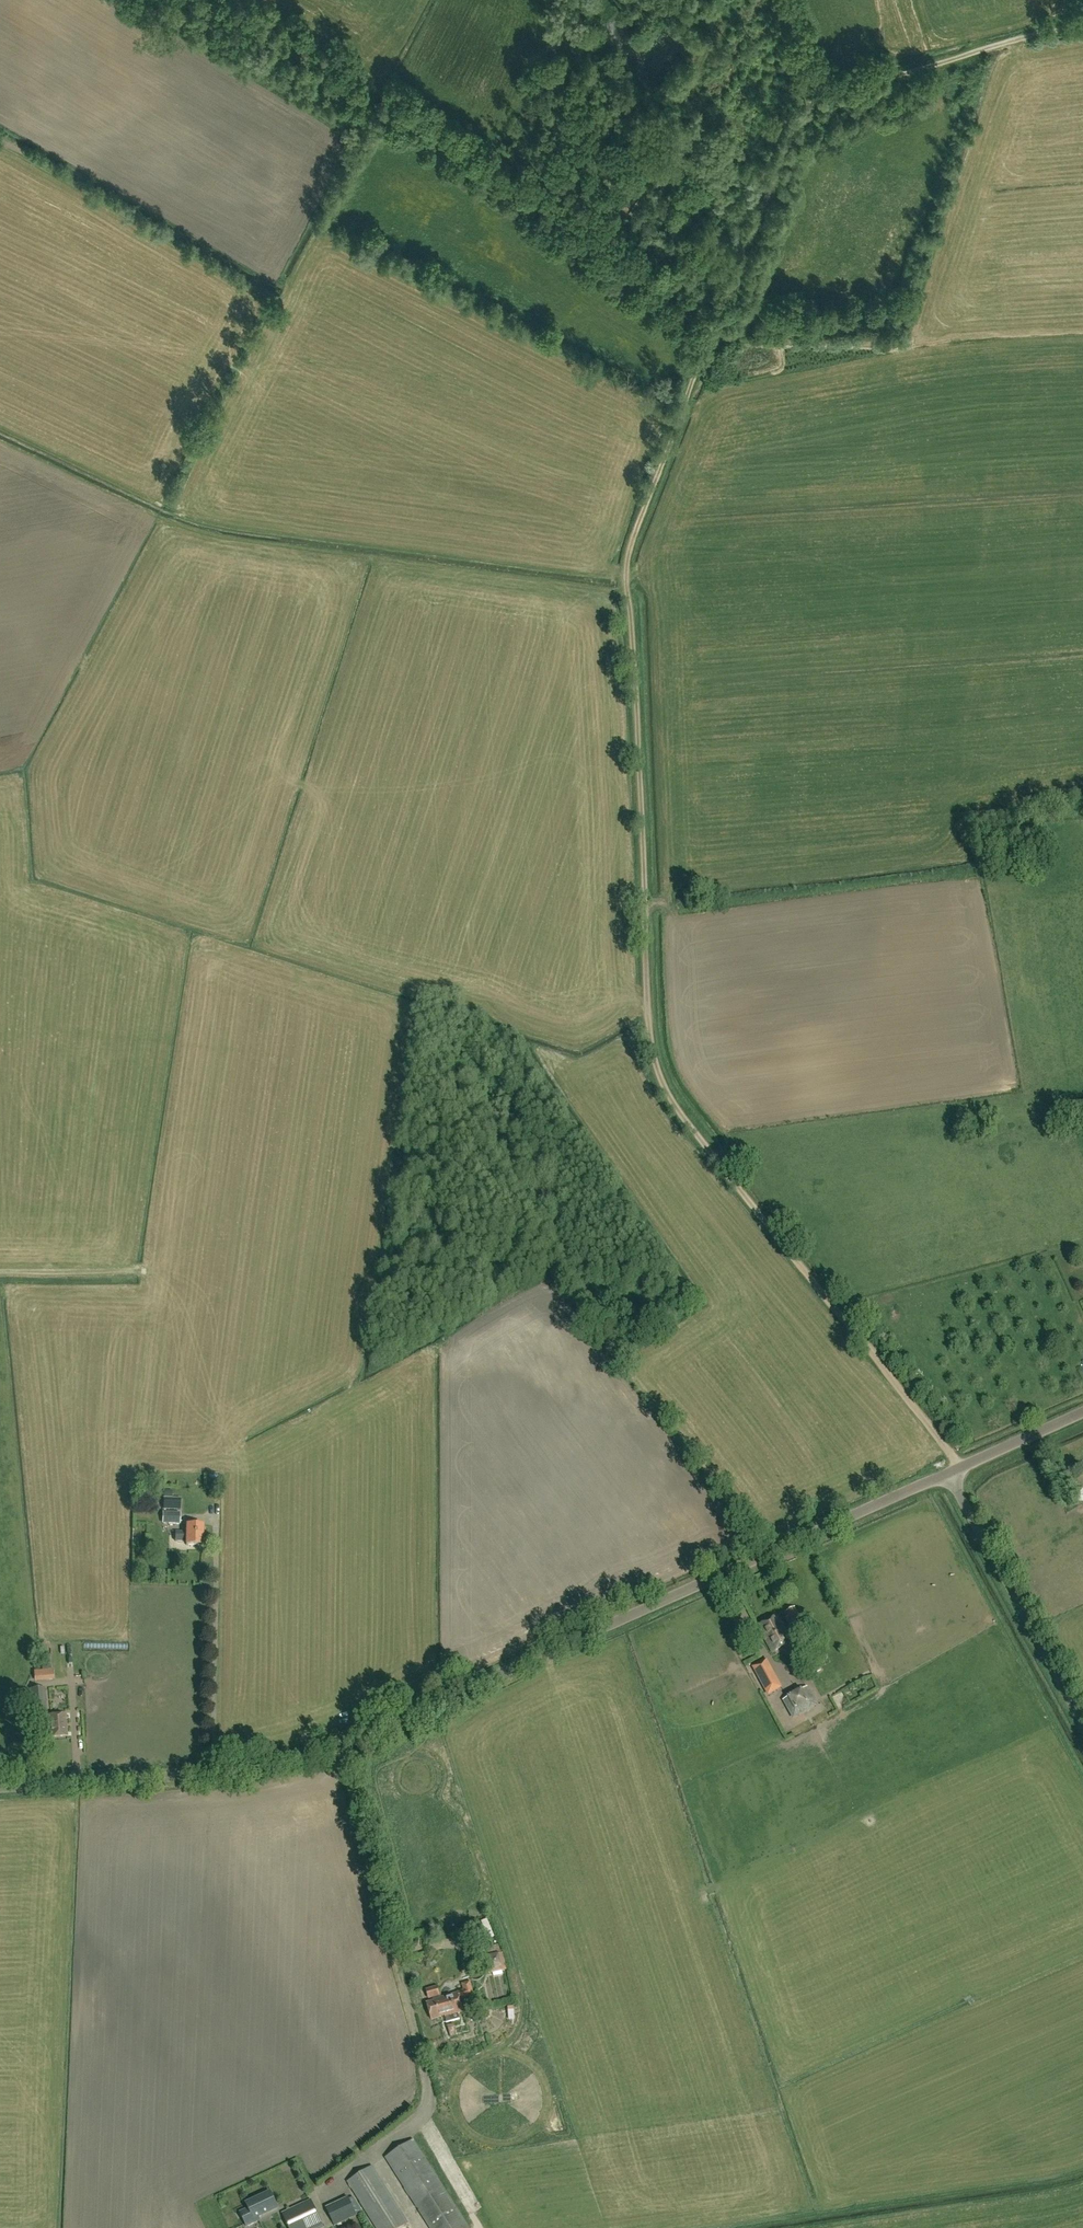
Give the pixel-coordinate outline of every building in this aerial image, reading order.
[(163,1492),(163,1509),(169,1510),(179,1510),(181,1499),(174,1498),(174,1492),(163,1492)] [(162,1524),(179,1525),(179,1513),(163,1513),(162,1524)] [(202,1546),(203,1526),(187,1525),(187,1532),(176,1532),(175,1541),(186,1542),(186,1545),(202,1546)] [(801,1620),(794,1608),(786,1612),(789,1617),(786,1618),(790,1625),(792,1623),(793,1624),(801,1620)] [(792,1642),(778,1616),(758,1626),(773,1652),(792,1642)] [(764,1662),(754,1667),(769,1694),(778,1689),(764,1662)] [(56,1669),(37,1670),(37,1680),(56,1679),(56,1669)] [(806,1687),(784,1700),(793,1717),(816,1705),(806,1687)] [(46,1713),(44,1689),(30,1690),(32,1714),(46,1713)] [(847,1690),(835,1695),(840,1707),(852,1703),(847,1690)] [(66,1714),(48,1716),(49,1737),(67,1736),(66,1714)] [(487,1948),(489,1956),(486,1957),(490,1973),(505,1969),(502,1954),(501,1954),(499,1946),(487,1948)] [(457,1992),(458,1993),(440,1998),(436,1988),(426,1990),(429,1999),(433,1998),(434,2002),(427,2003),(431,2020),(445,2016),(447,2022),(440,2024),(445,2039),(469,2032),(465,2017),(459,2018),(458,2014),(464,2012),(460,2000),(475,1996),(471,1982),(463,1984),(464,1990),(457,1992)] [(414,2140),(386,2157),(431,2227),(470,2227),(414,2140)] [(373,2166),(348,2182),(377,2227),(400,2227),(409,2223),(373,2166)] [(259,2217),(279,2208),(272,2192),(247,2203),(250,2208),(241,2212),(247,2226),(260,2220),(259,2217)] [(342,2194),(326,2202),(329,2208),(345,2200),(342,2194)] [(335,2225),(357,2215),(350,2199),(328,2209),(335,2225)] [(323,2224),(311,2200),(283,2213),(289,2227),(315,2227),(323,2224)]
